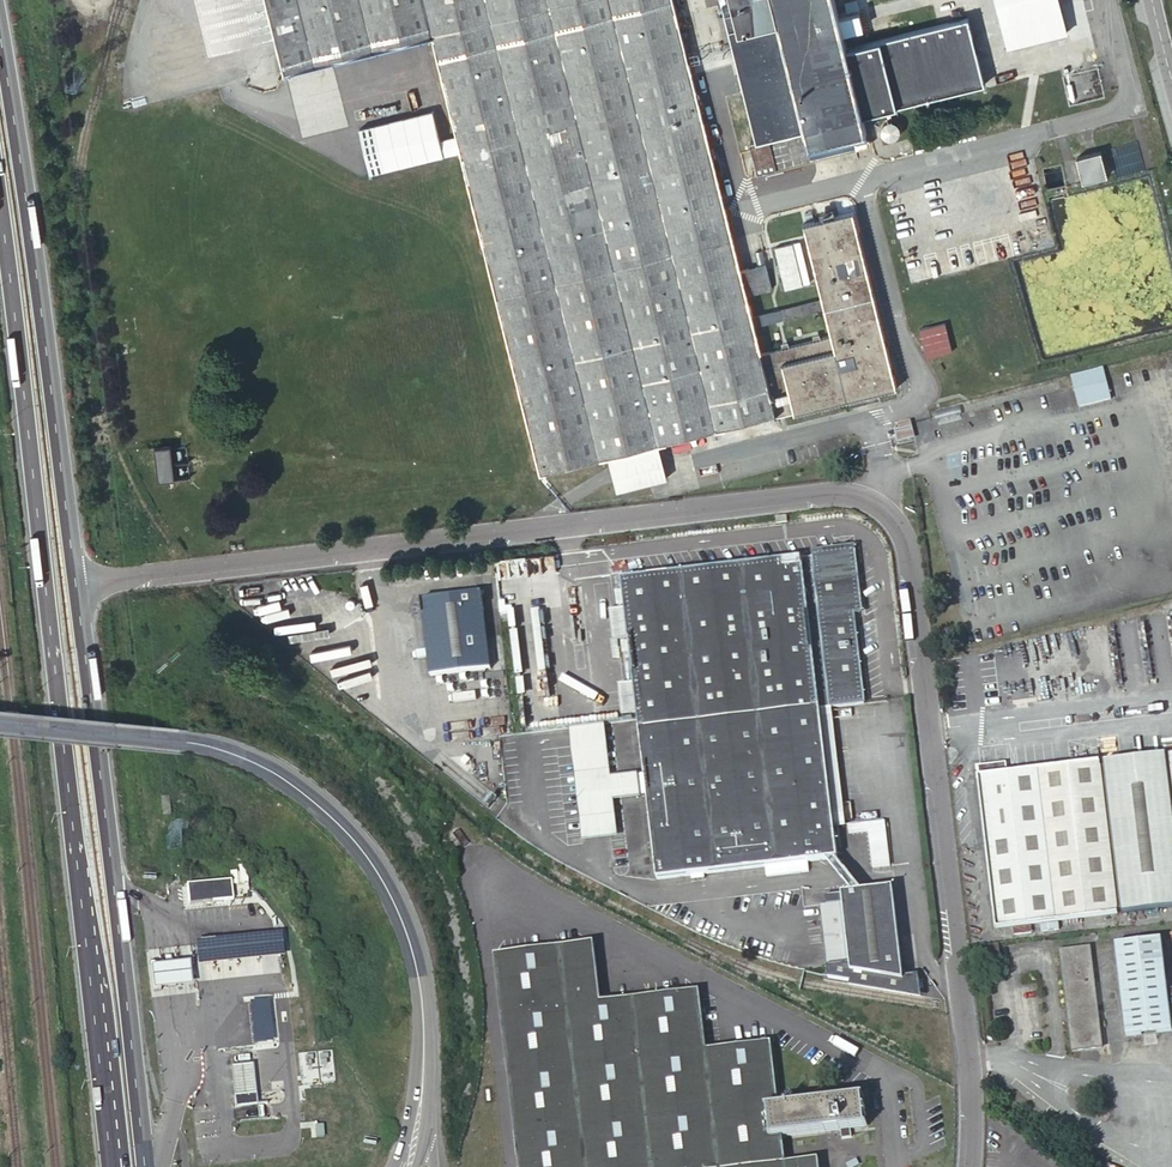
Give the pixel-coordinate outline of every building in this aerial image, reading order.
[(279,69),(426,31),(457,155),(536,472),(602,455),(775,410),(777,416),(895,384),(852,211),(806,223),(825,301),(754,319),(748,297),(741,271),(687,61),(735,48),(757,134),(749,136),(758,170),(851,144),(849,132),(868,127),(865,111),(849,44),(837,0),(723,0),(732,37),(684,50),(671,0),(261,0),(279,69)] [(1058,0),(994,0),(1003,45),(1065,32),(1058,0)] [(970,14),(849,44),(865,111),(988,80),(970,14)] [(871,140),(868,127),(849,132),(851,144),(871,140)] [(1076,157),(1083,181),(1107,175),(1100,150),(1076,157)] [(741,271),(748,297),(772,290),(766,266),(741,271)] [(921,328),(928,356),(953,350),(946,322),(921,328)] [(1073,379),(1080,407),(1110,399),(1103,371),(1073,379)] [(898,435),(899,441),(906,440),(906,435),(911,434),(909,425),(900,427),(900,429),(898,432),(898,435)] [(155,447),(159,480),(195,476),(193,458),(175,460),(173,445),(155,447)] [(811,552),(811,559),(846,555),(853,615),(863,704),(871,703),(853,547),(811,552)] [(846,555),(811,559),(829,708),(863,704),(853,615),(846,555)] [(829,708),(811,559),(622,581),(658,881),(837,860),(833,826),(830,806),(841,804),(829,708)] [(423,600),(431,675),(491,668),(482,593),(423,600)] [(570,729),(583,840),(616,836),(613,800),(639,797),(636,775),(610,778),(604,725),(570,729)] [(1116,914),(1123,914),(1124,917),(1171,911),(1171,756),(1106,764),(1107,768),(1099,769),(1116,914)] [(977,768),(978,778),(1009,775),(1008,764),(988,766),(988,760),(982,760),(983,767),(977,768)] [(1116,918),(1116,914),(1099,769),(1099,764),(1009,775),(978,778),(996,932),(1116,918)] [(160,796),(163,825),(175,824),(172,794),(160,796)] [(841,804),(830,806),(833,826),(843,824),(841,804)] [(886,821),(849,824),(850,836),(870,834),(873,869),(890,868),(886,821)] [(188,883),(190,903),(235,897),(233,878),(188,883)] [(893,883),(828,891),(829,900),(822,900),(831,981),(921,996),(919,975),(904,977),(893,883)] [(1129,1037),(1171,1032),(1171,1005),(1165,941),(1118,946),(1129,1037)] [(785,1164),(782,1142),(866,1131),(862,1101),(779,1110),(770,1041),(705,1047),(698,992),(601,1003),(594,943),(496,953),(519,1166),(755,1166),(785,1164)] [(984,946),(986,962),(1001,960),(999,944),(984,946)] [(1060,952),(1072,1052),(1103,1048),(1090,948),(1060,952)] [(196,963),(198,979),(214,978),(212,962),(196,963)] [(245,1004),(250,1047),(277,1043),(272,1001),(245,1004)] [(231,1069),(235,1098),(256,1095),(252,1066),(231,1069)] [(256,1095),(235,1098),(236,1110),(258,1107),(256,1095)]
